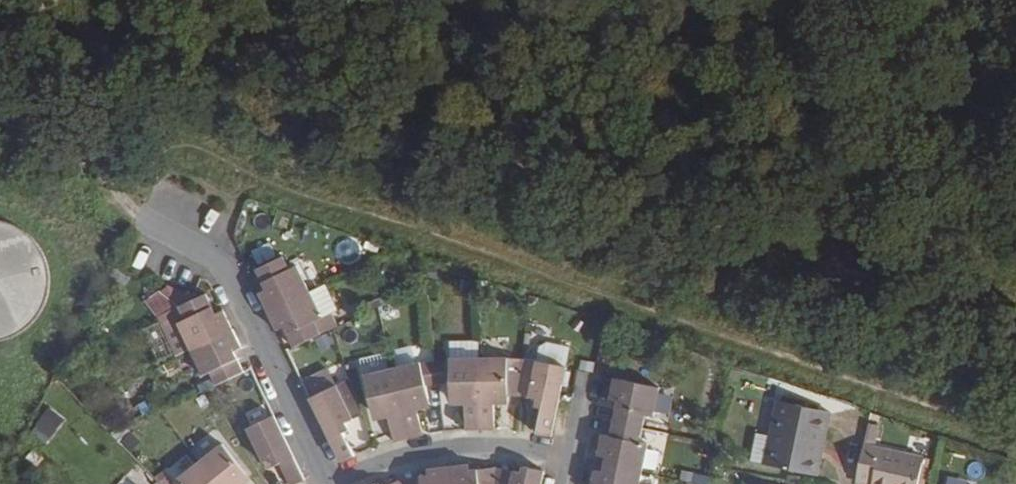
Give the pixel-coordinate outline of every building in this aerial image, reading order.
[(1,339),(9,336),(16,332),(27,323),(32,317),(37,310),(40,302),(43,293),(44,281),(44,272),(42,263),(39,256),(35,248),(27,237),(21,232),(14,227),(2,222),(0,221),(0,340),(1,339)] [(247,265),(257,285),(249,289),(258,308),(300,287),(288,262),(279,266),(273,253),(247,265)] [(313,281),(300,287),(313,314),(322,309),(329,307),(315,280),(313,281)] [(138,294),(150,311),(168,302),(182,295),(180,289),(175,291),(158,282),(138,294)] [(313,314),(300,287),(258,308),(267,327),(275,323),(285,343),(317,328),(322,325),(328,322),(322,309),(313,314)] [(167,352),(181,346),(225,324),(215,306),(205,310),(194,290),(182,295),(168,302),(150,311),(152,321),(167,352)] [(234,344),(225,324),(181,346),(194,373),(200,369),(208,381),(234,369),(225,349),(234,344)] [(471,339),(471,355),(499,354),(499,336),(471,335),(471,339)] [(530,344),(529,358),(559,363),(563,343),(534,337),(530,344)] [(441,355),(471,355),(471,339),(440,340),(441,355)] [(388,365),(408,361),(405,344),(384,349),(388,365)] [(495,391),(502,392),(504,354),(499,354),(471,355),(472,428),(488,428),(488,400),(495,400),(495,391)] [(513,393),(517,356),(504,354),(502,392),(513,393)] [(442,393),(449,393),(449,402),(456,402),(455,428),(472,428),(471,355),(441,355),(442,393)] [(524,395),(529,358),(517,356),(513,393),(524,395)] [(559,363),(529,358),(524,395),(529,396),(528,403),(532,404),(527,432),(545,434),(559,363)] [(438,382),(437,359),(428,360),(431,383),(438,382)] [(412,361),(412,360),(408,361),(388,365),(383,366),(401,437),(414,434),(414,426),(410,409),(418,406),(416,399),(421,397),(412,361)] [(431,383),(428,360),(412,361),(418,384),(431,383)] [(386,440),(401,437),(383,366),(356,372),(365,409),(371,408),(371,416),(378,416),(383,431),(386,440)] [(297,378),(304,393),(327,383),(320,368),(297,378)] [(647,412),(652,383),(606,373),(601,397),(611,399),(607,418),(634,423),(637,410),(647,412)] [(354,410),(342,377),(327,383),(343,415),(354,410)] [(343,415),(327,383),(304,393),(301,395),(333,461),(346,454),(343,445),(335,429),(340,427),(336,419),(343,415)] [(817,442),(824,409),(772,397),(765,433),(751,430),(744,458),(803,471),(810,441),(817,442)] [(39,404),(27,420),(43,432),(56,416),(39,404)] [(299,476),(266,411),(240,424),(257,459),(264,456),(266,465),(275,461),(281,477),(284,483),(285,483),(299,476)] [(590,450),(600,453),(599,462),(636,470),(642,439),(632,437),(634,423),(607,418),(604,435),(594,433),(590,450)] [(859,442),(871,445),(875,427),(863,424),(859,442)] [(233,483),(238,480),(233,474),(240,470),(215,440),(192,459),(212,483),(234,483),(233,483)] [(817,442),(810,441),(803,471),(810,473),(817,442)] [(921,455),(871,445),(859,442),(852,478),(869,481),(869,483),(915,483),(921,455)] [(192,459),(168,479),(172,483),(212,483),(192,459)] [(636,470),(599,462),(597,469),(587,467),(584,483),(633,483),(636,470)] [(471,468),(460,468),(460,463),(442,464),(444,483),(471,483),(471,468)] [(413,483),(444,483),(442,464),(417,467),(418,473),(411,474),(413,483)] [(535,476),(525,466),(514,464),(514,470),(505,469),(504,483),(534,483),(535,476)] [(487,483),(488,467),(478,467),(471,468),(471,483),(486,483),(487,483)] [(505,469),(488,467),(487,483),(488,483),(504,483),(505,469)] [(394,477),(396,483),(413,483),(411,474),(395,477),(394,477)]
